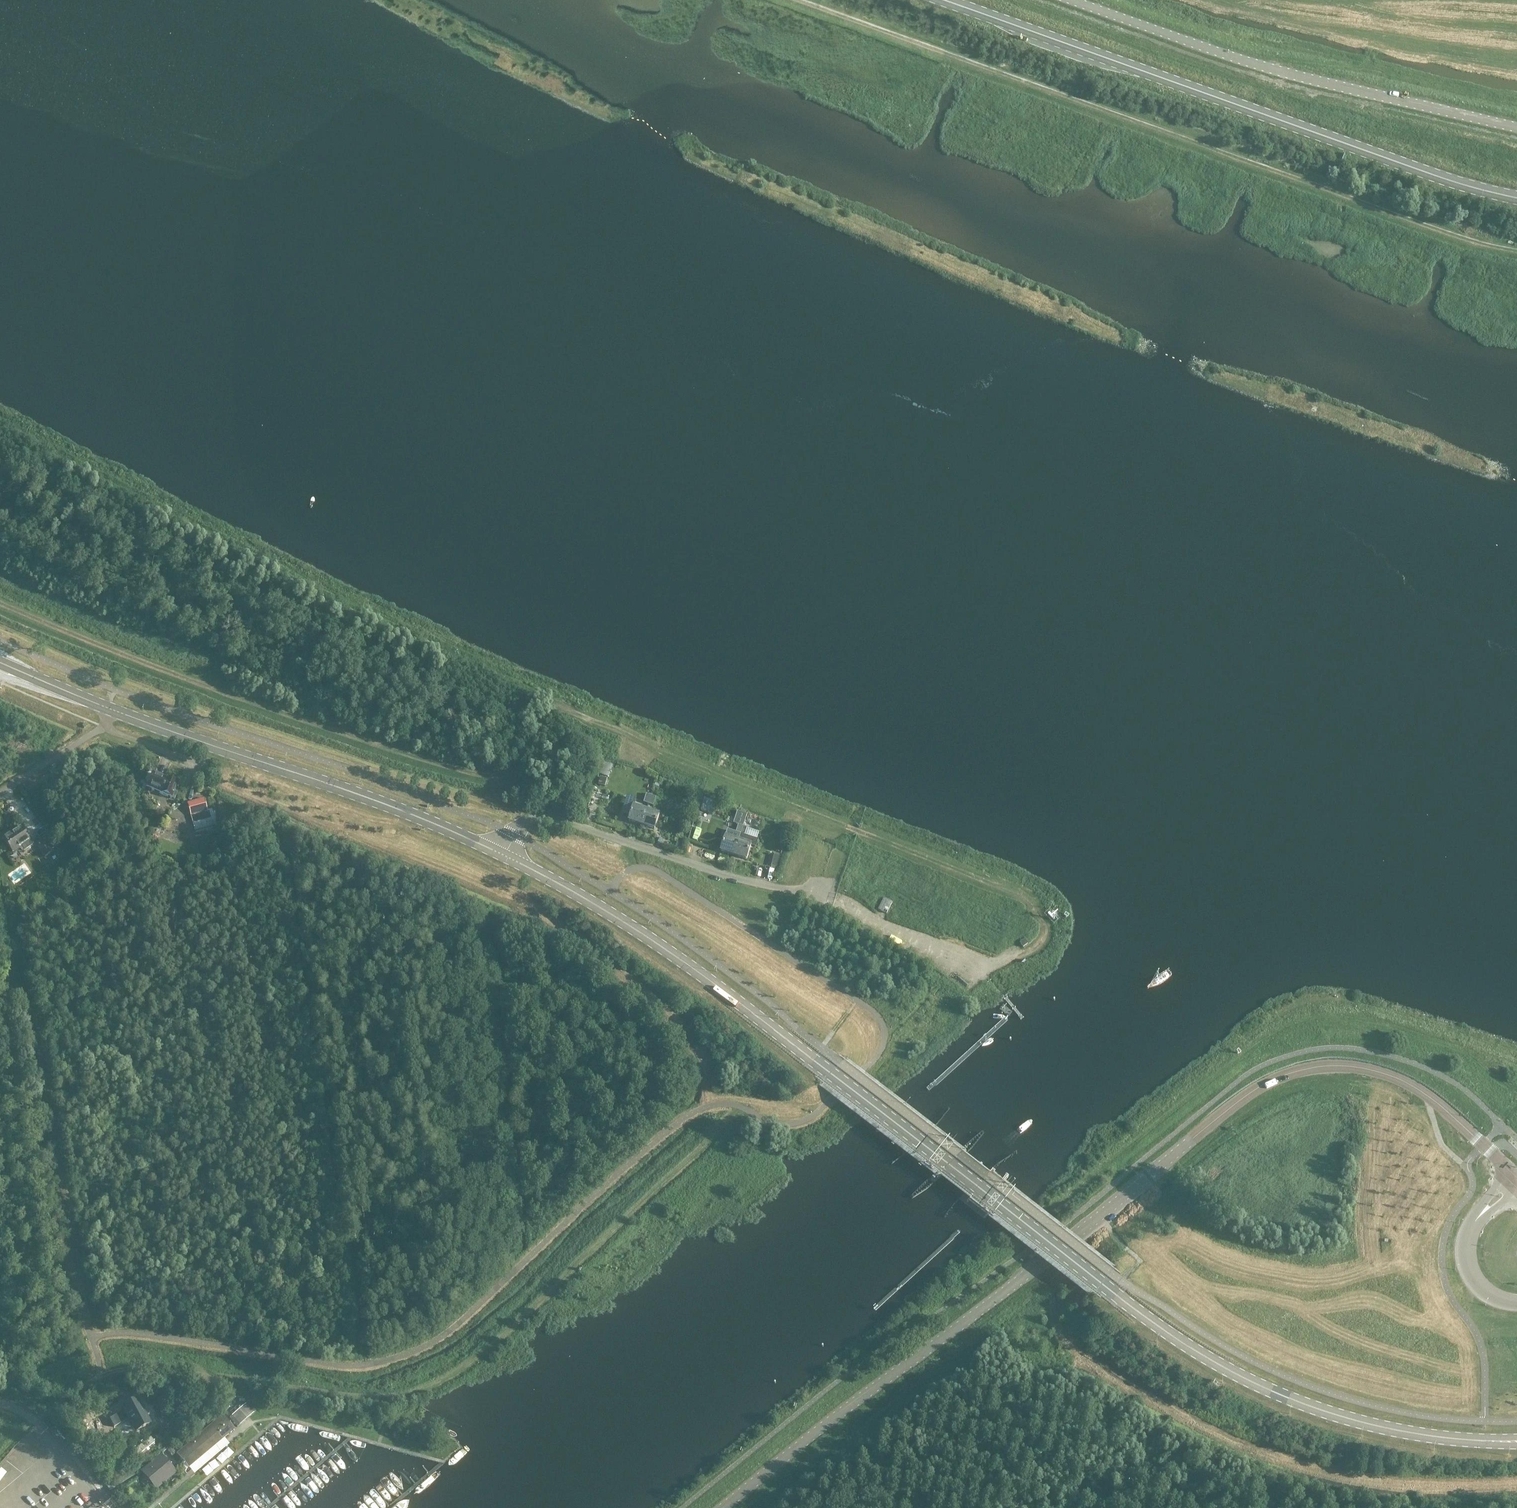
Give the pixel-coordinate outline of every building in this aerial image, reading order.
[(146,788),(171,798),(178,783),(166,779),(152,773),(146,788)] [(600,777),(598,785),(605,787),(605,786),(607,779),(600,777)] [(204,799),(188,803),(191,814),(195,831),(216,825),(215,823),(212,809),(207,811),(204,799)] [(633,806),(629,820),(641,825),(646,810),(633,806)] [(646,810),(641,825),(654,829),(659,814),(646,810)] [(747,814),(738,810),(734,822),(743,826),(747,814)] [(9,832),(2,837),(12,852),(21,846),(24,850),(33,844),(29,839),(21,827),(10,834),(9,832)] [(734,855),(738,840),(740,834),(727,830),(721,851),(734,855)] [(787,841),(790,832),(783,830),(780,839),(787,841)] [(42,838),(35,843),(44,857),(51,852),(58,847),(49,833),(42,838)] [(751,844),(738,840),(734,855),(746,859),(751,844)] [(775,853),(772,865),(778,866),(781,855),(775,853)] [(878,909),(887,913),(892,902),(884,898),(878,909)] [(903,1105),(887,1119),(881,1125),(880,1127),(881,1128),(883,1129),(885,1129),(906,1109),(907,1107),(906,1106),(905,1105),(904,1105),(903,1105)] [(1053,1214),(1045,1221),(1053,1227),(1060,1221),(1053,1214)] [(124,1411),(109,1418),(114,1427),(128,1420),(135,1432),(150,1424),(150,1425),(151,1425),(146,1415),(137,1398),(136,1399),(137,1400),(123,1407),(122,1406),(121,1407),(124,1411)] [(238,1427),(256,1411),(248,1402),(229,1418),(238,1427)] [(178,1453),(177,1453),(177,1454),(188,1467),(234,1429),(222,1415),(220,1417),(215,1412),(206,1419),(211,1425),(177,1453),(178,1453)] [(169,1436),(166,1431),(157,1439),(160,1444),(169,1436)] [(170,1443),(165,1447),(173,1457),(177,1454),(177,1453),(178,1453),(177,1453),(170,1444),(170,1443)] [(160,1456),(143,1471),(152,1481),(156,1486),(174,1472),(161,1457),(160,1456)]
